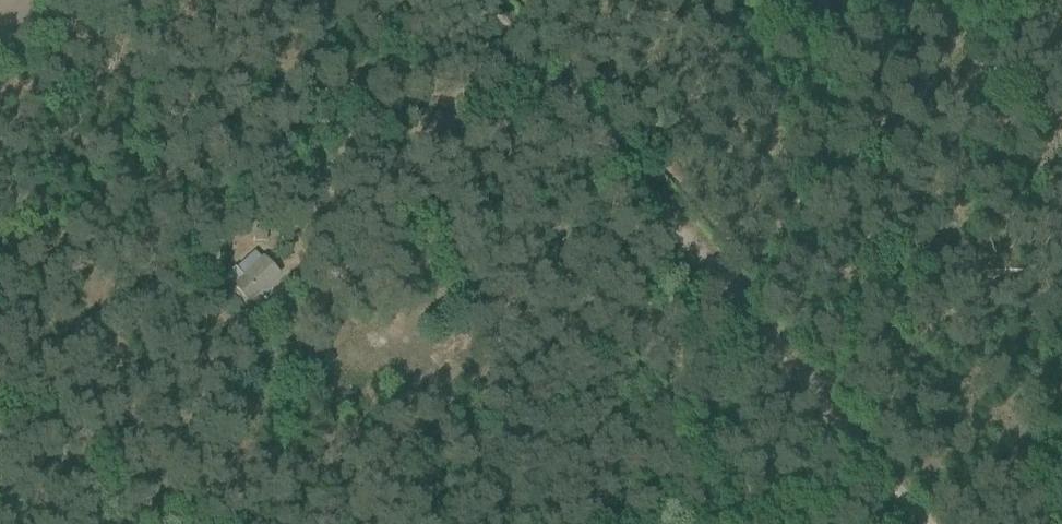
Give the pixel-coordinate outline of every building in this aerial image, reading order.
[(225,277),(247,302),(278,274),(264,258),(243,277),(235,268),(225,277)]
